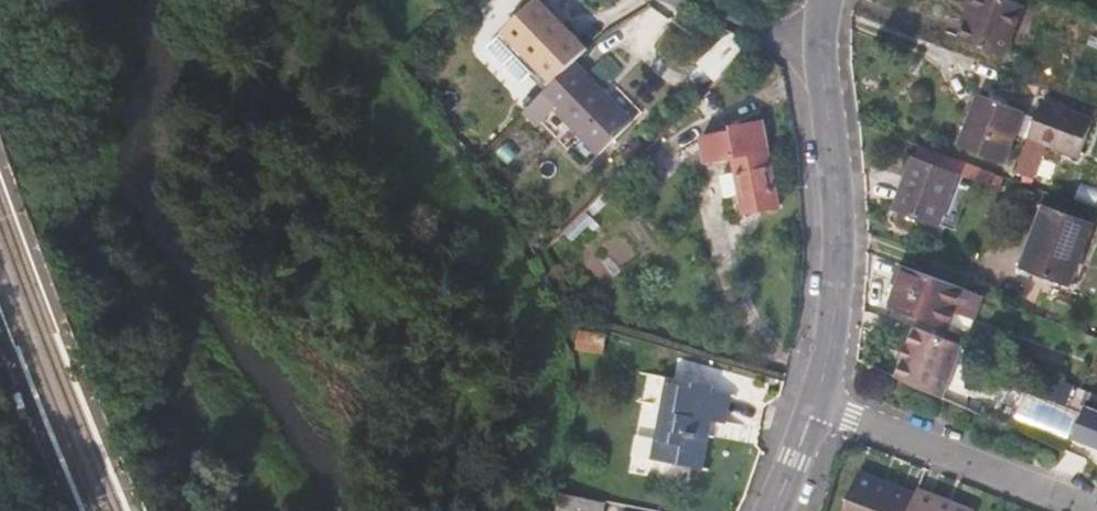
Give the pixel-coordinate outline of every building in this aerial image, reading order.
[(503,30),(553,81),(575,60),(587,48),(540,0),(535,0),(503,30)] [(958,40),(1003,56),(1022,5),(1010,0),(973,0),(958,40)] [(699,56),(711,75),(743,56),(731,37),(699,56)] [(536,124),(554,107),(599,152),(633,121),(575,60),(553,81),(523,111),(536,124)] [(1001,163),(1012,134),(1021,111),(976,95),(957,146),(1001,163)] [(1040,102),(1035,116),(1026,139),(1075,158),(1089,120),(1040,102)] [(1012,134),(1026,139),(1035,116),(1021,111),(1012,134)] [(733,154),(742,211),(757,208),(778,205),(763,122),(734,127),(735,129),(704,134),(709,159),(733,154)] [(937,226),(955,176),(911,160),(893,209),(937,226)] [(758,220),(757,208),(742,211),(744,222),(758,220)] [(1064,285),(1086,226),(1039,208),(1017,267),(1064,285)] [(602,280),(629,266),(617,242),(590,255),(602,280)] [(892,307),(949,328),(963,289),(907,268),(892,307)] [(890,373),(936,394),(959,344),(912,326),(890,373)] [(716,428),(721,400),(665,389),(660,414),(654,412),(647,448),(652,449),(648,467),(693,476),(700,439),(696,438),(699,425),(716,428)] [(1029,401),(1026,421),(1057,426),(1060,406),(1029,401)] [(872,485),(874,479),(853,471),(838,510),(903,510),(907,499),(872,485)] [(907,499),(909,494),(874,479),(872,485),(907,499)] [(945,508),(947,503),(911,489),(909,494),(945,508)] [(947,503),(945,508),(909,494),(907,499),(903,510),(967,510),(947,503)]
